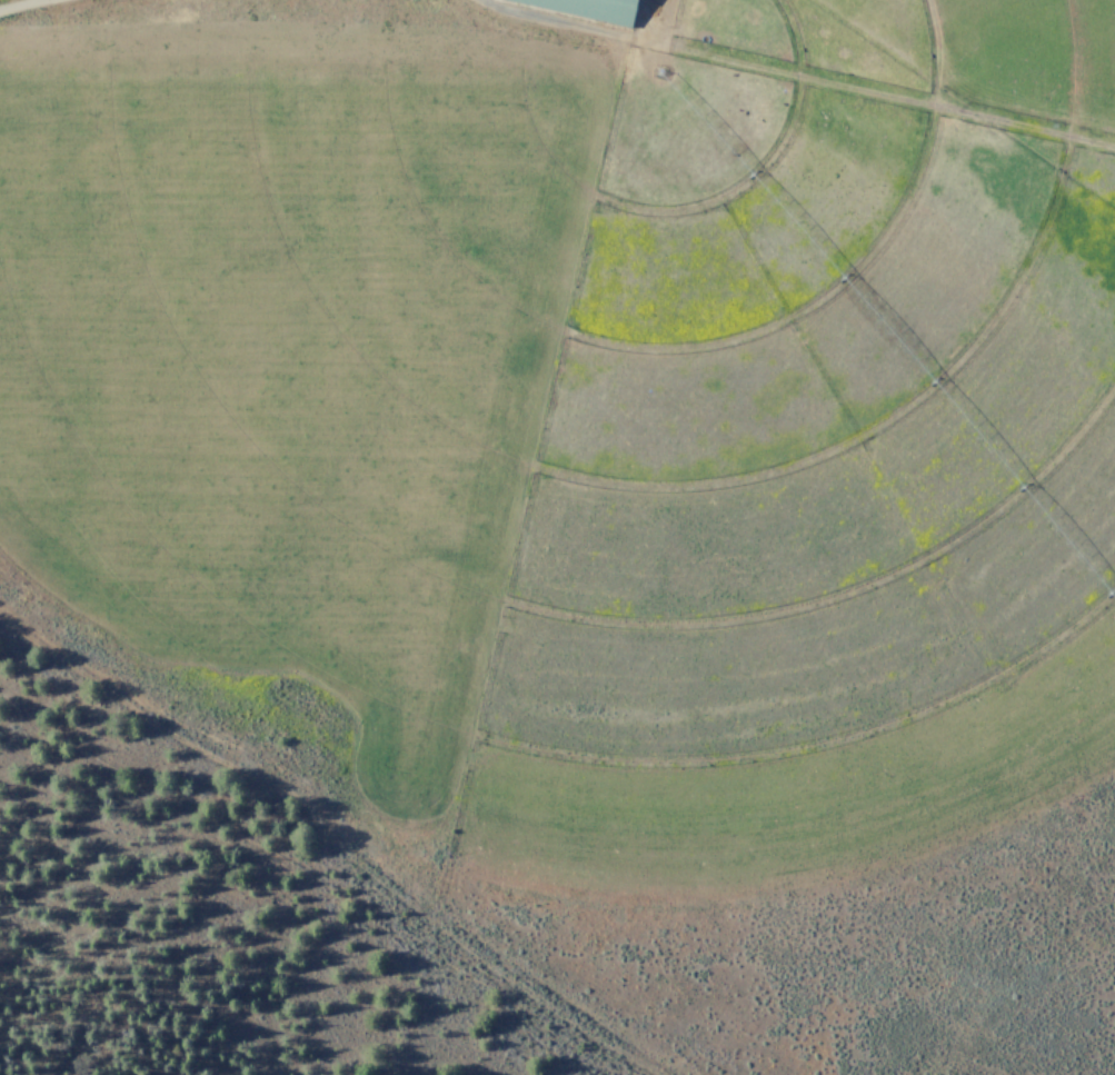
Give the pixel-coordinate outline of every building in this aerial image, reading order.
[(590,9),(588,17),(636,30),(643,2),(636,0),(555,0),(590,9)]
